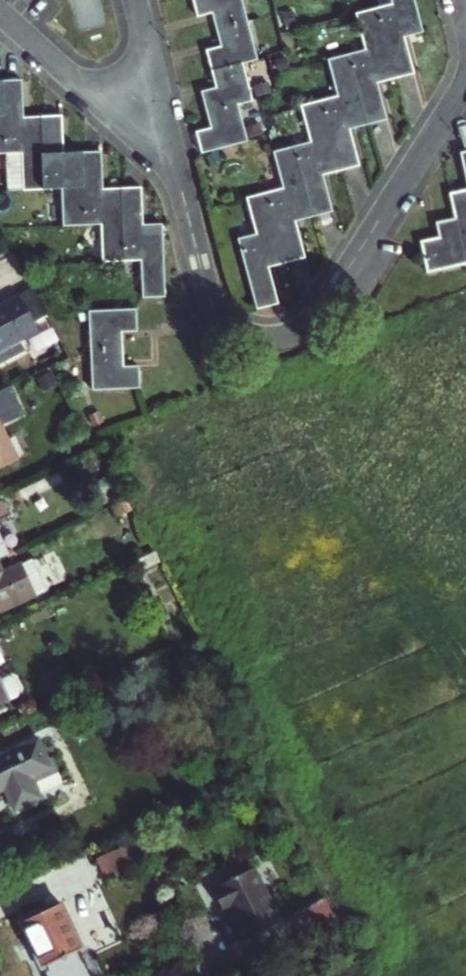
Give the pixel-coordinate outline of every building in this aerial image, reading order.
[(235,107),(257,101),(255,90),(251,91),(244,63),(256,60),(240,0),(193,0),(198,18),(212,14),(222,48),(206,53),(216,90),(201,94),(211,130),(197,134),(201,151),(245,140),(235,107)] [(395,2),(359,12),(368,47),(332,57),(341,94),(306,104),(315,140),(278,151),(287,188),(249,199),(257,233),(238,239),(256,308),(276,303),(267,268),(303,257),(294,222),(331,212),(322,177),(357,167),(348,130),(386,119),(377,84),(413,73),(403,33),(421,28),(413,0),(395,0),(395,2)] [(25,155),(26,192),(64,191),(65,227),(102,226),(103,262),(142,263),(144,297),(165,297),(162,226),(143,226),(142,190),(101,191),(100,154),(63,154),(62,118),(23,119),(22,83),(0,83),(0,155),(25,155)] [(465,263),(465,191),(451,195),(456,220),(435,225),(439,240),(421,244),(428,272),(465,263)] [(19,295),(0,304),(0,365),(20,355),(15,342),(38,332),(26,309),(19,295)] [(121,333),(136,332),(136,312),(88,314),(91,390),(138,389),(138,368),(123,368),(121,333)] [(12,462),(2,442),(5,441),(0,430),(0,468),(12,462)] [(122,492),(113,474),(93,484),(102,501),(122,492)] [(9,518),(2,502),(0,503),(0,523),(9,518)] [(3,612),(60,584),(50,564),(41,568),(36,559),(27,563),(20,549),(7,556),(0,559),(0,605),(3,612)] [(154,552),(133,562),(138,573),(160,563),(158,559),(154,552)] [(45,554),(36,559),(41,568),(50,564),(45,554)] [(8,701),(19,696),(21,689),(16,679),(9,677),(0,681),(0,705),(8,701)] [(2,792),(9,788),(19,808),(37,800),(28,780),(51,769),(37,741),(0,757),(0,792),(2,792)] [(9,788),(2,792),(11,811),(19,808),(9,788)] [(98,855),(109,878),(156,857),(146,834),(98,855)] [(251,870),(209,891),(220,913),(225,911),(240,942),(252,937),(261,956),(287,942),(278,924),(251,870)] [(324,901),(278,924),(287,942),(333,919),(324,901)] [(45,913),(20,924),(41,970),(55,964),(59,973),(74,966),(69,957),(83,951),(64,910),(48,918),(45,913)]
